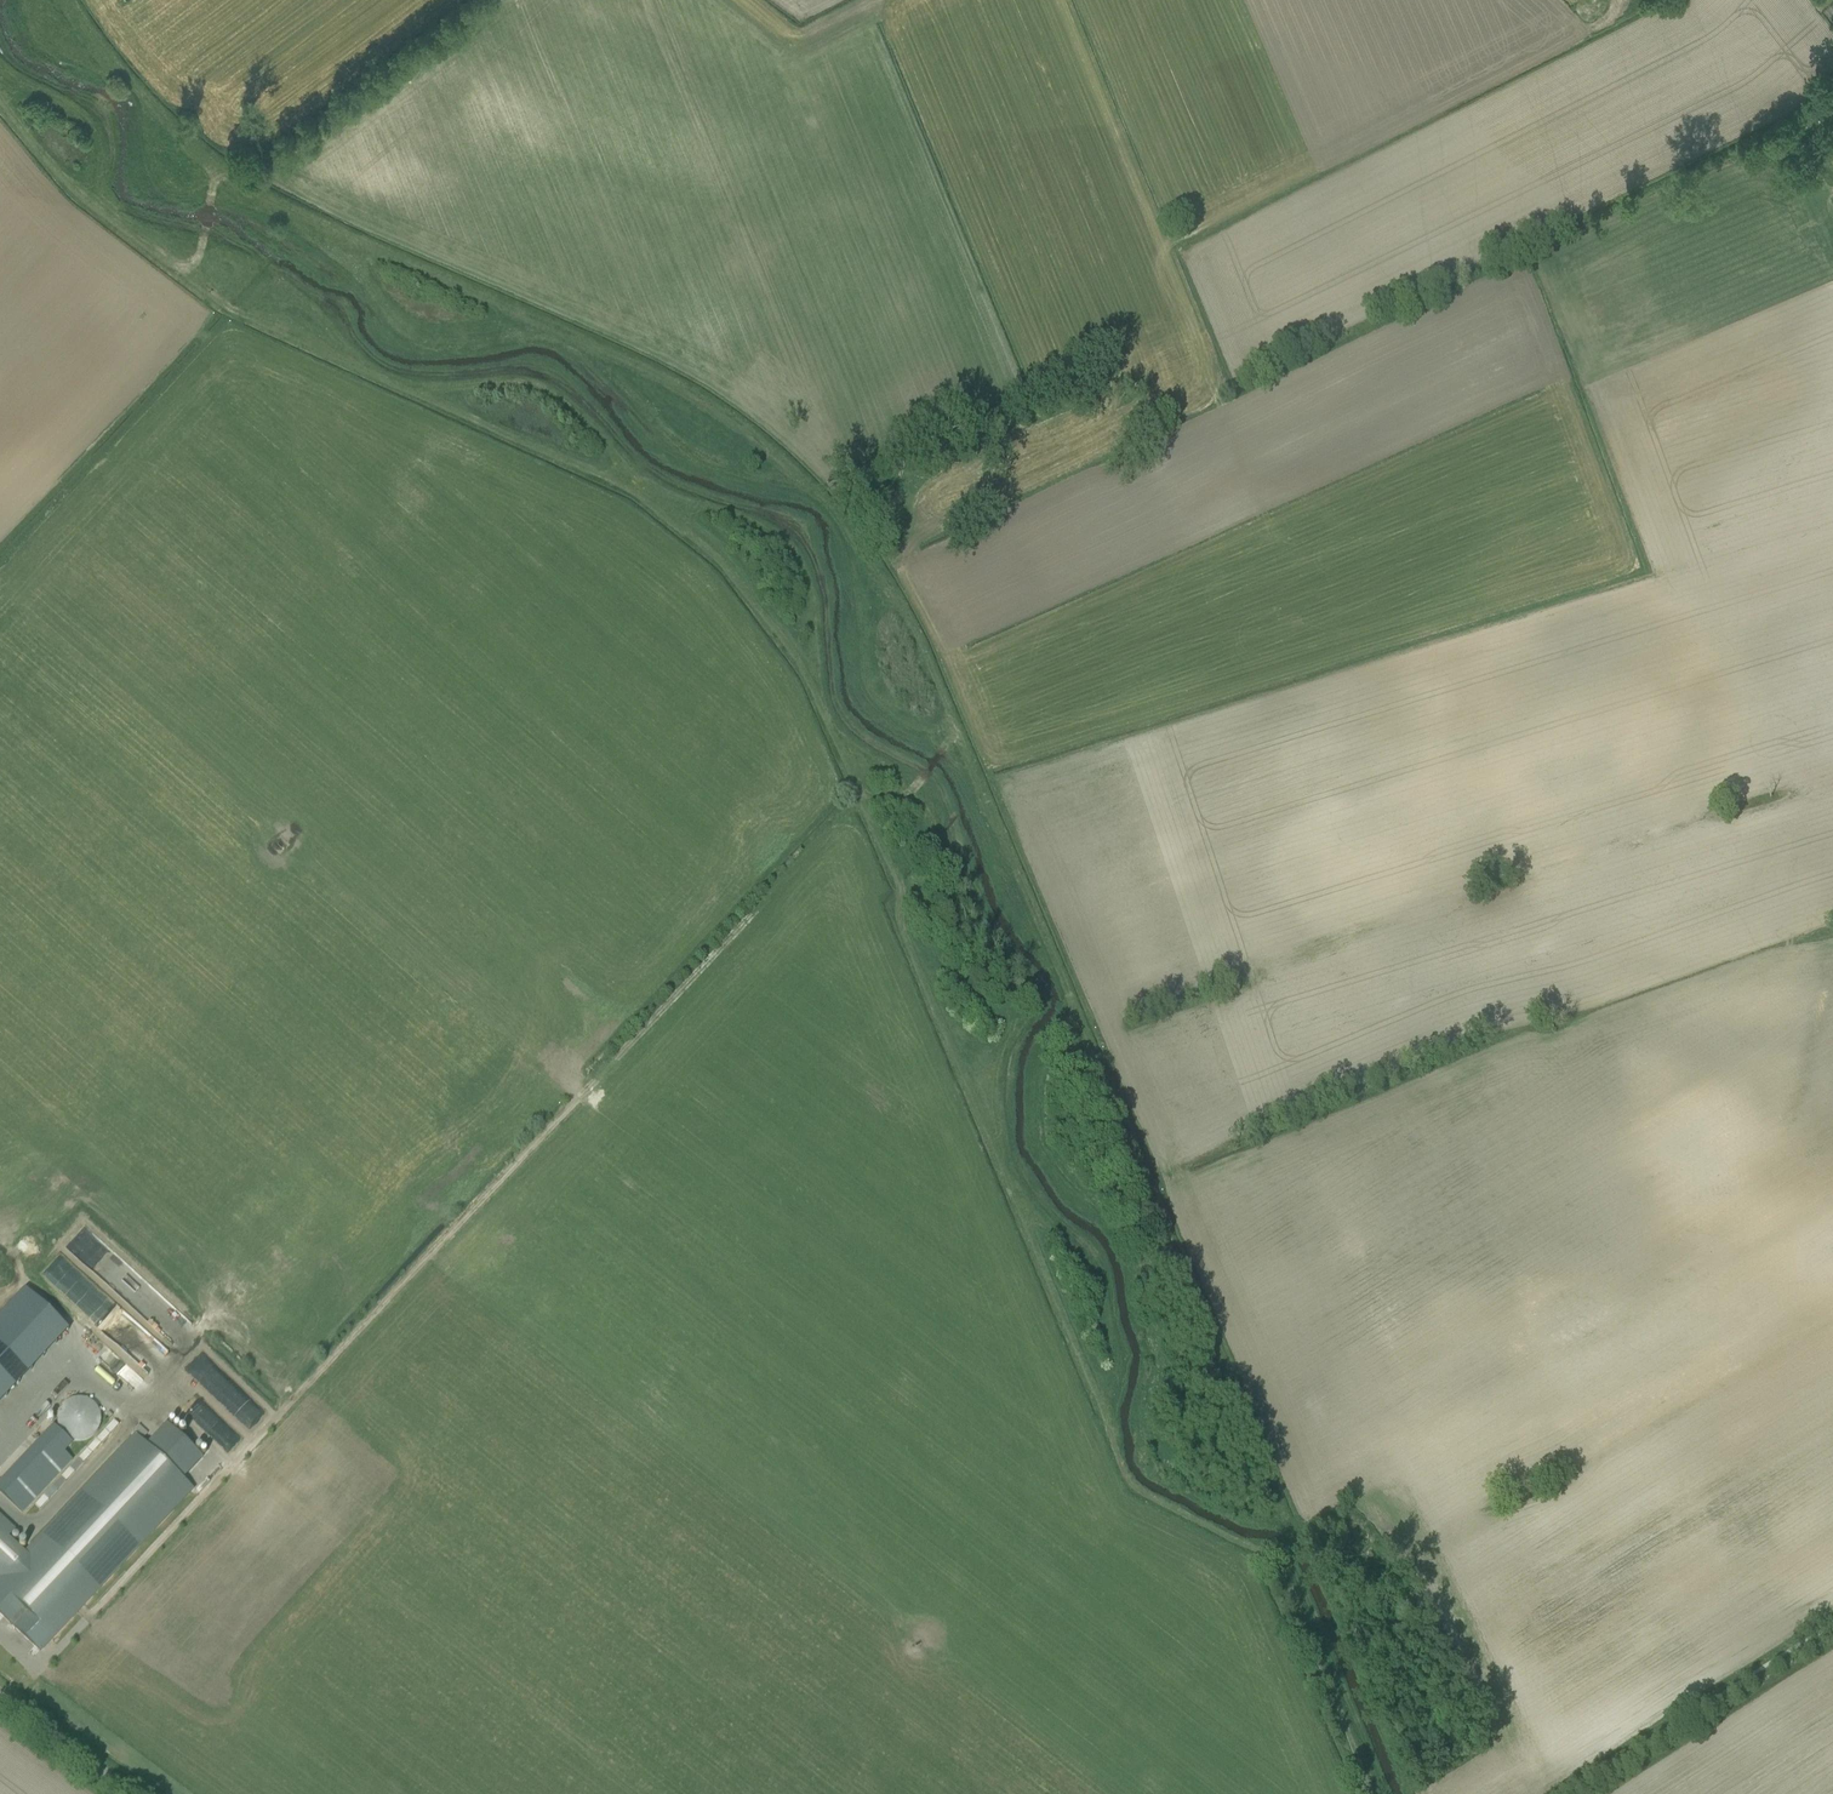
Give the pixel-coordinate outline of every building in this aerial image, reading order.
[(176,1401),(191,1401),(191,1389),(176,1388),(177,1384),(165,1384),(164,1392),(177,1393),(176,1401)] [(106,1418),(105,1413),(104,1409),(102,1406),(99,1402),(95,1399),(91,1397),(87,1396),(84,1396),(81,1396),(77,1397),(72,1399),(68,1402),(66,1406),(64,1409),(62,1413),(62,1418),(62,1423),(64,1427),(66,1430),(68,1433),(71,1436),(74,1437),(78,1439),(82,1440),(87,1440),(91,1439),(95,1437),(98,1435),(101,1432),(104,1427),(105,1423),(106,1418)] [(247,1396),(233,1412),(253,1430),(267,1414),(247,1396)] [(39,1652),(195,1491),(182,1479),(203,1458),(167,1424),(146,1445),(137,1437),(25,1553),(9,1538),(16,1530),(0,1515),(0,1615),(39,1652)] [(24,1514),(73,1460),(65,1454),(74,1444),(54,1426),(0,1484),(0,1492),(23,1513),(24,1514)]
